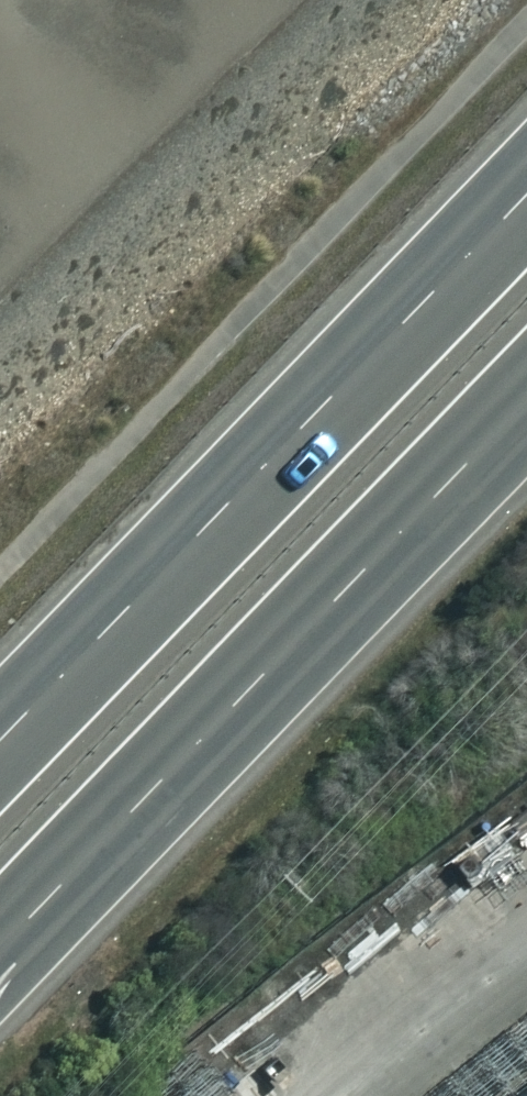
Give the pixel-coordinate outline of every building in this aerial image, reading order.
[(430,1095),(526,1095),(526,1020),(430,1095)]
